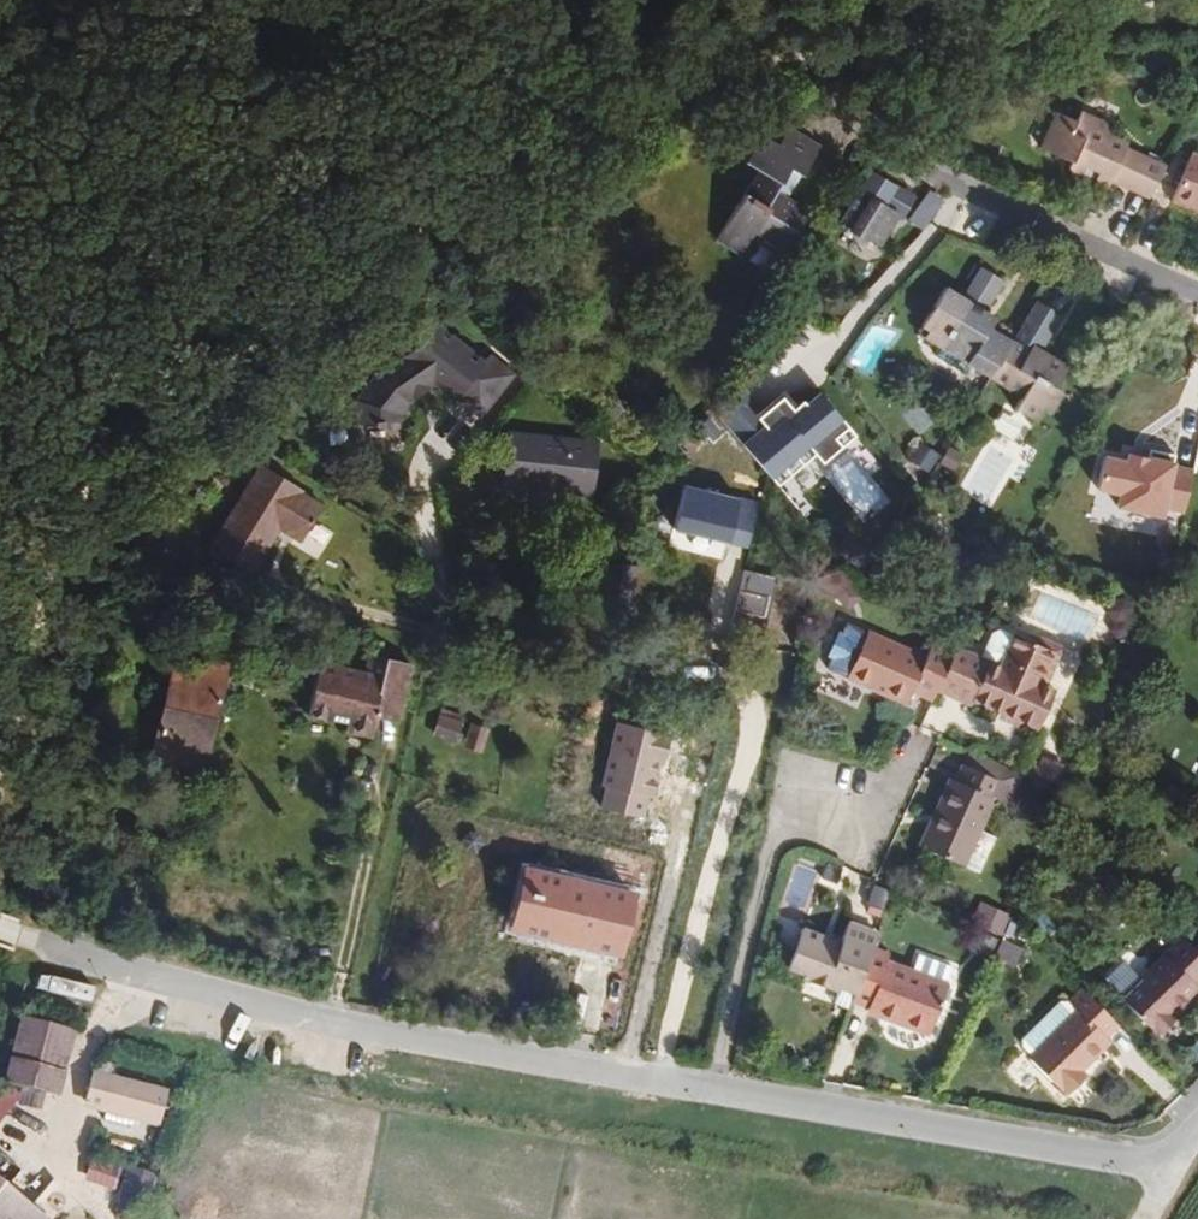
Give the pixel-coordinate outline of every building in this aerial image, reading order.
[(1074,168),(1114,188),(1137,146),(1132,143),(1136,134),(1131,129),(1123,128),(1115,136),(1071,115),(1072,106),(1046,94),(1042,100),(1025,95),(1009,127),(1033,140),(1030,152),(1071,172),(1074,168)] [(776,142),(752,129),(734,151),(748,162),(702,225),(731,244),(743,229),(779,248),(810,204),(793,193),(824,144),(790,122),(776,142)] [(1165,141),(1144,185),(1165,195),(1171,185),(1197,197),(1197,155),(1165,141)] [(1171,185),(1165,195),(1197,209),(1197,197),(1171,185)] [(872,188),(850,219),(885,242),(907,211),(872,188)] [(1055,390),(1047,385),(1059,366),(1024,344),(1028,339),(1036,344),(1055,314),(1030,297),(1004,338),(978,323),(982,315),(973,308),(991,279),(970,265),(948,298),(933,287),(907,326),(931,343),(956,359),(981,373),(1013,393),(1005,405),(1025,418),(1033,406),(1041,411),(1055,390)] [(516,401),(548,358),(523,340),(518,348),(468,311),(447,329),(455,334),(410,365),(389,394),(393,417),(437,409),(436,404),(446,391),(443,389),(453,375),(466,373),(488,389),(492,384),(516,401)] [(949,368),(956,359),(931,343),(925,355),(949,368)] [(1103,387),(1090,378),(1081,390),(1094,398),(1103,387)] [(819,467),(854,446),(823,395),(792,415),(785,403),(757,420),(766,436),(743,450),(768,489),(814,459),(819,467)] [(267,417),(279,430),(296,413),(283,401),(267,417)] [(633,465),(635,443),(608,440),(607,445),(573,441),(573,436),(546,433),(543,455),(549,456),(548,466),(542,466),(540,487),(568,490),(568,485),(603,489),(602,494),(630,497),(632,475),(626,474),(627,464),(633,465)] [(295,538),(305,543),(317,524),(328,530),(343,502),(330,495),(334,487),(293,465),(254,542),(285,559),(295,538)] [(758,520),(697,496),(674,564),(736,584),(758,520)] [(295,564),(305,543),(295,538),(285,559),(295,564)] [(817,677),(902,698),(908,681),(943,691),(945,686),(1014,706),(1026,668),(1008,662),(1019,629),(978,617),(968,648),(950,643),(926,636),(923,644),(902,636),(899,646),(834,630),(817,677)] [(316,636),(305,685),(339,691),(337,704),(377,709),(396,681),(397,632),(368,626),(364,645),(316,636)] [(214,659),(133,643),(130,665),(146,669),(140,717),(187,727),(194,685),(210,686),(214,659)] [(486,692),(468,689),(466,708),(482,711),(486,692)] [(1184,756),(1197,766),(1197,732),(1184,756)] [(994,757),(948,741),(940,761),(934,760),(919,800),(927,803),(917,829),(951,843),(974,781),(984,783),(994,757)] [(927,803),(919,800),(909,826),(917,829),(927,803)] [(1017,817),(1011,834),(1027,838),(1034,821),(1017,817)] [(524,847),(512,901),(618,922),(629,867),(524,847)] [(951,903),(959,906),(952,924),(975,933),(980,921),(985,901),(989,890),(959,881),(951,903)] [(618,922),(512,901),(507,921),(613,941),(618,922)] [(839,904),(832,922),(791,910),(778,952),(825,967),(851,970),(845,989),(864,996),(862,1003),(919,1021),(934,971),(876,949),(878,941),(861,937),(869,912),(839,904)] [(1197,943),(1177,924),(1163,913),(1130,948),(1116,934),(1096,953),(1149,1003),(1165,988),(1159,982),(1197,943)] [(975,933),(972,939),(988,952),(999,939),(980,921),(975,933)] [(1018,1043),(1014,1047),(1051,1080),(1055,1076),(1064,1081),(1077,1067),(1070,1060),(1097,1029),(1090,1021),(1098,1011),(1062,979),(1053,990),(1060,995),(1059,996),(1018,1043)] [(31,1002),(9,1085),(67,1101),(89,1017),(31,1002)] [(104,1098),(101,1111),(131,1119),(133,1107),(153,1111),(161,1085),(95,1066),(85,1093),(104,1098)] [(115,1184),(142,1191),(155,1146),(128,1139),(115,1184)] [(0,1177),(0,1218),(51,1218),(0,1177)]
